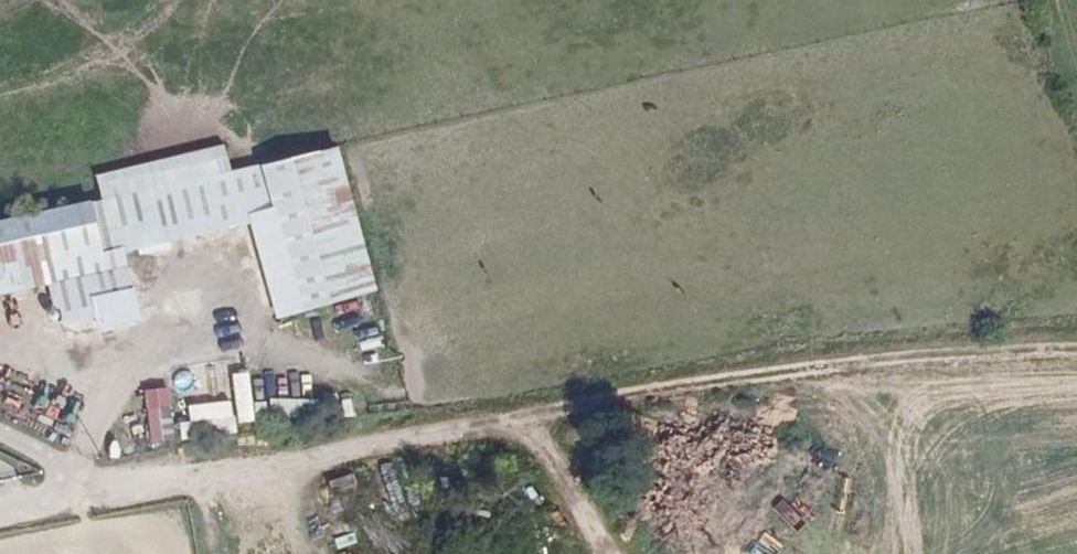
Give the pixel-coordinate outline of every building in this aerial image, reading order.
[(341,289),(310,159),(261,170),(268,200),(271,214),(295,300),(341,289)] [(268,200),(261,170),(220,179),(225,207),(268,200)] [(225,207),(220,179),(206,182),(217,233),(255,226),(254,217),(271,214),(268,200),(225,207)] [(217,233),(206,182),(170,190),(182,240),(217,233)] [(182,240),(170,190),(156,193),(169,243),(182,240)] [(156,193),(120,201),(130,243),(148,239),(151,247),(169,243),(156,193)] [(120,201),(104,204),(115,246),(130,243),(120,201)] [(37,218),(50,279),(60,325),(77,322),(75,306),(56,228),(67,236),(72,225),(79,229),(75,235),(92,304),(97,329),(132,322),(115,246),(104,204),(37,218)] [(276,306),(295,300),(271,214),(254,217),(255,226),(276,306)] [(50,279),(37,218),(0,226),(0,289),(50,279)] [(56,228),(75,306),(92,304),(75,235),(79,229),(72,225),(67,236),(56,228)] [(162,393),(141,394),(144,421),(166,419),(162,393)] [(234,435),(231,403),(182,408),(185,440),(234,435)]
